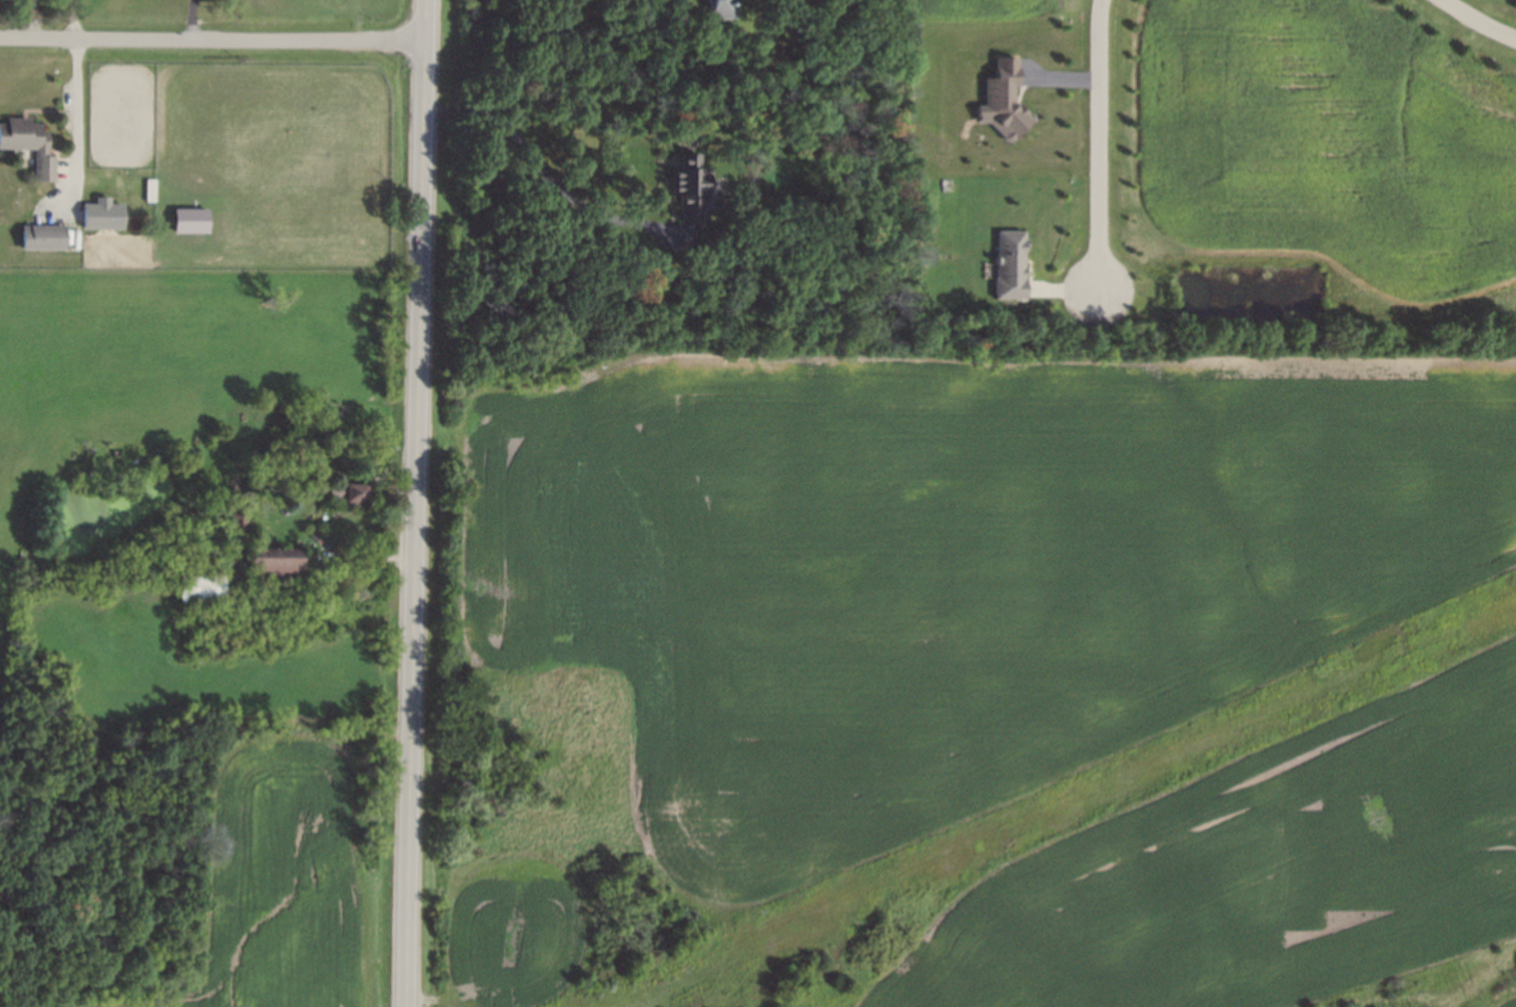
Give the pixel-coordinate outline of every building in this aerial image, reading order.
[(704,2),(704,0),(735,0),(734,19),(707,19),(707,2),(704,2)] [(1018,58),(995,58),(995,78),(985,78),(985,105),(976,105),(976,122),(988,122),(1007,142),(1032,118),(1018,104),(1014,104),(1014,88),(1018,84),(1018,58)] [(34,150),(33,181),(53,182),(53,157),(47,157),(48,133),(40,134),(40,125),(30,125),(30,119),(6,118),(6,124),(0,124),(0,149),(34,150)] [(701,158),(701,223),(681,223),(678,158),(701,158)] [(156,180),(146,179),(146,202),(156,202),(156,180)] [(83,204),(83,228),(123,229),(123,204),(110,204),(110,198),(96,197),(95,204),(83,204)] [(208,208),(174,208),(174,233),(208,232),(208,208)] [(21,225),(21,250),(65,250),(65,226),(21,225)] [(1024,231),(1025,299),(995,299),(997,231),(1024,231)] [(365,483),(344,483),(344,502),(365,502),(365,483)] [(300,548),(300,582),(251,583),(251,569),(246,568),(246,548),(300,548)] [(178,572),(178,604),(223,604),(223,572),(178,572)]
